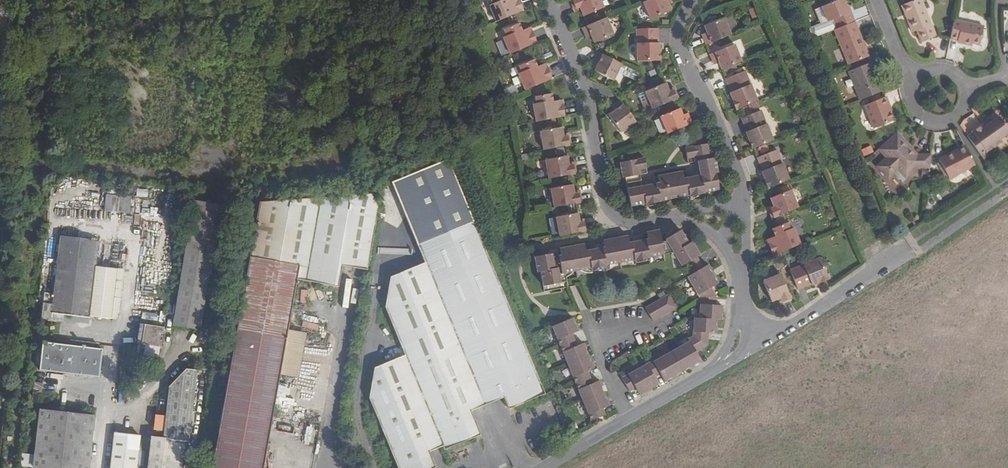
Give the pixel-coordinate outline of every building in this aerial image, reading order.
[(495,21),(522,10),(518,0),(491,0),(492,3),(488,4),(495,21)] [(579,9),(582,16),(602,8),(599,0),(571,0),(569,0),(572,7),(577,5),(579,9)] [(664,8),(663,3),(667,2),(666,0),(646,0),(640,3),(647,21),(666,13),(664,8)] [(846,7),(844,0),(838,0),(822,7),(827,22),(834,19),(837,29),(854,22),(855,22),(851,11),(849,12),(846,7)] [(907,20),(912,34),(916,32),(921,44),(936,38),(928,18),(921,0),(919,0),(904,6),(910,19),(907,20)] [(902,7),(907,20),(910,19),(904,6),(902,7)] [(748,9),(752,20),(759,18),(755,7),(748,9)] [(589,35),(591,38),(594,44),(612,36),(605,17),(581,27),(585,36),(589,35)] [(702,36),(706,45),(729,36),(722,18),(703,25),(705,30),(707,35),(702,36)] [(508,54),(534,42),(529,30),(522,33),(520,29),(518,29),(515,22),(501,28),(504,35),(500,37),(508,54)] [(837,29),(834,30),(848,65),(868,57),(854,22),(837,29)] [(964,43),(964,46),(973,48),(973,45),(979,46),(983,28),(955,22),(951,41),(959,42),(964,43)] [(657,52),(657,46),(657,42),(656,42),(655,28),(635,28),(635,62),(658,62),(657,52)] [(720,69),(740,62),(733,44),(709,53),(712,61),(717,59),(718,63),(720,69)] [(620,63),(597,52),(593,60),(597,63),(596,66),(593,72),(612,82),(620,63)] [(516,73),(523,90),(551,79),(545,66),(538,69),(536,65),(534,65),(531,58),(517,64),(520,71),(516,73)] [(849,72),(859,102),(882,93),(879,85),(875,86),(870,73),(873,71),(870,64),(849,72)] [(623,75),(633,79),(636,71),(626,67),(623,75)] [(729,91),(731,95),(733,100),(731,101),(735,109),(755,101),(743,70),(726,77),(730,91),(729,91)] [(879,85),(873,71),(870,73),(875,86),(879,85)] [(651,109),(676,98),(674,91),(668,93),(666,89),(664,83),(644,91),(651,109)] [(503,90),(507,97),(518,92),(514,85),(503,90)] [(532,103),(535,121),(564,116),(561,102),(553,103),(553,99),(550,99),(549,92),(534,94),(536,102),(532,103)] [(893,122),(889,112),(887,107),(889,106),(886,99),(881,101),(873,104),(865,107),(874,130),(893,122)] [(614,110),(611,112),(606,116),(618,133),(634,121),(631,118),(619,100),(611,106),(614,110)] [(658,117),(665,134),(689,124),(685,116),(681,118),(679,113),(676,108),(658,117)] [(745,130),(746,134),(749,139),(752,148),(773,141),(761,110),(741,117),(746,130),(745,130)] [(964,129),(973,125),(970,117),(961,121),(964,129)] [(983,125),(972,134),(986,154),(1002,143),(999,140),(1007,134),(1007,133),(998,119),(992,123),(985,128),(983,125)] [(21,120),(20,136),(27,137),(28,121),(21,120)] [(538,130),(541,150),(569,144),(567,137),(561,138),(561,134),(559,127),(538,130)] [(910,152),(912,150),(897,135),(878,152),(885,159),(876,167),(889,180),(895,175),(903,182),(917,168),(930,169),(931,157),(918,156),(915,153),(913,155),(910,152)] [(659,200),(675,197),(713,190),(715,190),(713,173),(715,173),(712,157),(710,158),(708,144),(683,147),(685,163),(696,161),(698,175),(699,179),(685,181),(684,178),(685,177),(684,170),(650,176),(651,182),(651,185),(638,187),(636,187),(636,184),(637,184),(635,174),(643,173),(641,159),(620,163),(623,177),(624,177),(630,205),(631,205),(659,200)] [(863,156),(874,152),(871,145),(861,149),(863,156)] [(761,171),(762,173),(764,179),(764,180),(767,188),(787,180),(775,150),(757,157),(762,171),(761,171)] [(950,180),(975,167),(967,151),(960,155),(958,151),(940,161),(950,180)] [(543,160),(547,178),(574,173),(573,166),(567,167),(566,163),(565,156),(543,160)] [(514,407),(544,394),(445,160),(391,183),(405,217),(414,222),(410,227),(424,263),(391,277),(386,308),(405,356),(375,368),(371,400),(398,467),(426,467),(425,466),(432,463),(428,452),(440,447),(442,451),(473,438),(471,435),(478,432),(470,412),(502,397),(506,407),(512,404),(514,407)] [(106,194),(124,196),(125,182),(107,180),(106,194)] [(552,207),(579,202),(577,195),(572,196),(571,192),(570,184),(549,188),(552,207)] [(147,197),(148,190),(137,189),(136,196),(147,197)] [(770,196),(773,204),(775,208),(769,211),(772,217),(798,207),(790,189),(770,196)] [(713,190),(675,197),(678,199),(683,200),(688,199),(688,197),(702,194),(703,197),(704,197),(711,193),(713,190)] [(124,196),(106,194),(104,211),(130,213),(131,196),(124,196)] [(296,280),(322,283),(328,284),(331,285),(332,281),(339,282),(341,267),(349,268),(367,271),(377,209),(371,194),(259,202),(212,467),(263,467),(296,280)] [(659,200),(631,205),(633,206),(637,208),(643,209),(643,205),(649,204),(650,207),(654,205),(657,203),(659,200)] [(193,201),(173,326),(199,330),(219,205),(193,201)] [(577,223),(576,220),(575,212),(554,216),(557,235),(584,230),(583,223),(577,223)] [(414,222),(405,217),(410,227),(414,222)] [(772,255),(781,252),(799,244),(792,227),(788,229),(785,221),(771,226),(774,235),(772,235),(774,240),(766,242),(772,255)] [(149,225),(140,284),(145,285),(143,295),(156,297),(164,246),(157,245),(160,227),(149,225)] [(589,244),(557,249),(559,267),(552,268),(549,254),(533,257),(536,272),(539,271),(542,286),(565,281),(564,273),(589,268),(589,269),(605,266),(605,264),(633,259),(633,261),(648,258),(648,256),(672,252),(671,249),(676,248),(685,263),(689,261),(693,267),(699,264),(696,257),(699,255),(692,242),(688,244),(680,231),(667,238),(666,233),(660,233),(659,231),(656,231),(642,234),(643,240),(645,240),(646,243),(629,246),(627,236),(603,241),(605,251),(588,254),(588,250),(590,250),(589,244)] [(115,271),(95,268),(76,266),(79,239),(60,237),(53,295),(44,294),(41,320),(60,322),(61,315),(88,318),(89,317),(109,319),(115,271)] [(76,266),(95,268),(98,241),(79,239),(76,266)] [(788,268),(795,287),(809,282),(812,281),(818,279),(819,280),(827,277),(818,257),(788,268)] [(702,268),(696,271),(687,276),(699,299),(697,317),(693,317),(692,335),(687,338),(689,342),(653,362),(652,360),(621,377),(628,391),(635,388),(638,394),(657,384),(653,377),(659,374),(663,382),(698,362),(700,361),(695,352),(706,346),(707,333),(715,333),(716,320),(720,320),(721,305),(715,305),(715,296),(711,287),(717,284),(707,265),(702,268)] [(780,294),(782,300),(790,297),(780,272),(762,279),(769,298),(776,295),(780,294)] [(644,307),(652,320),(675,307),(668,294),(644,307)] [(144,321),(163,322),(164,304),(145,303),(144,321)] [(582,342),(576,345),(571,333),(577,330),(571,317),(550,327),(590,420),(604,414),(602,408),(608,405),(597,380),(591,383),(586,370),(593,368),(582,342)] [(302,321),(301,328),(318,331),(319,324),(302,321)] [(159,346),(162,327),(139,323),(136,343),(139,343),(159,346)] [(39,370),(98,378),(101,350),(42,342),(39,370)] [(185,440),(188,441),(196,371),(183,369),(169,383),(164,438),(151,437),(147,467),(174,467),(177,440),(185,440)] [(34,383),(32,399),(31,404),(40,405),(41,394),(42,384),(34,383)] [(39,410),(32,467),(34,467),(87,467),(93,417),(39,410)] [(113,432),(108,467),(133,467),(137,435),(113,432)] [(185,440),(177,440),(174,467),(181,467),(185,440)]
